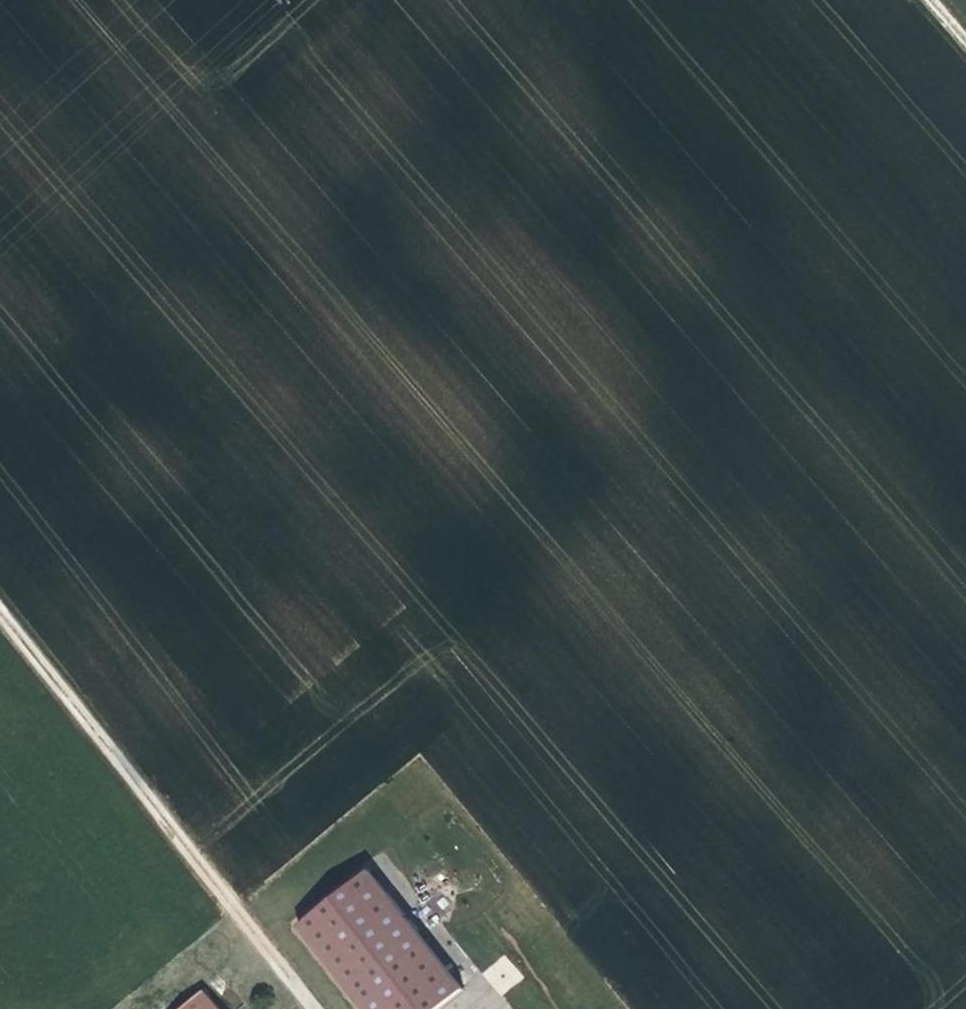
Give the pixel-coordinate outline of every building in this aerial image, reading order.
[(294,926),(360,1008),(433,1008),(459,989),(365,871),(294,926)] [(203,990),(181,1008),(219,1008),(203,990)]
